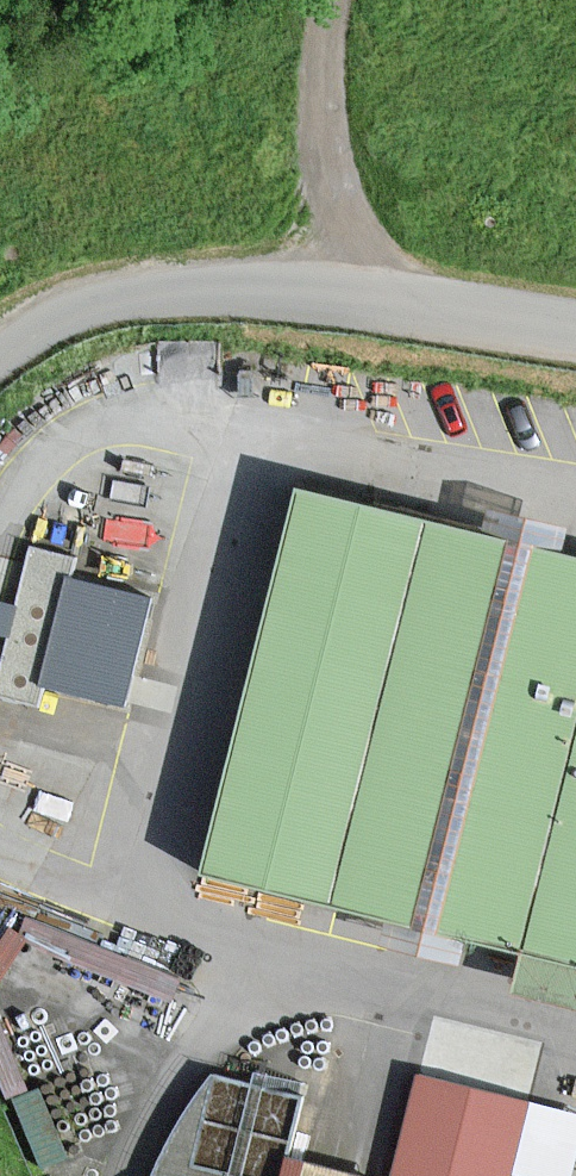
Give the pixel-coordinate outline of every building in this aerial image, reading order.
[(309,488),(216,862),(535,942),(524,985),(575,998),(575,554),(309,488)] [(30,547),(0,673),(0,696),(43,707),(48,684),(73,576),(78,558),(30,547)] [(154,595),(73,576),(48,684),(129,703),(154,595)] [(188,1167),(279,1171),(283,1077),(192,1073),(188,1167)] [(508,1173),(523,1175),(572,1175),(575,1159),(575,1113),(418,1080),(398,1175),(507,1175),(508,1173)] [(294,1158),(290,1175),(380,1175),(294,1158)]
